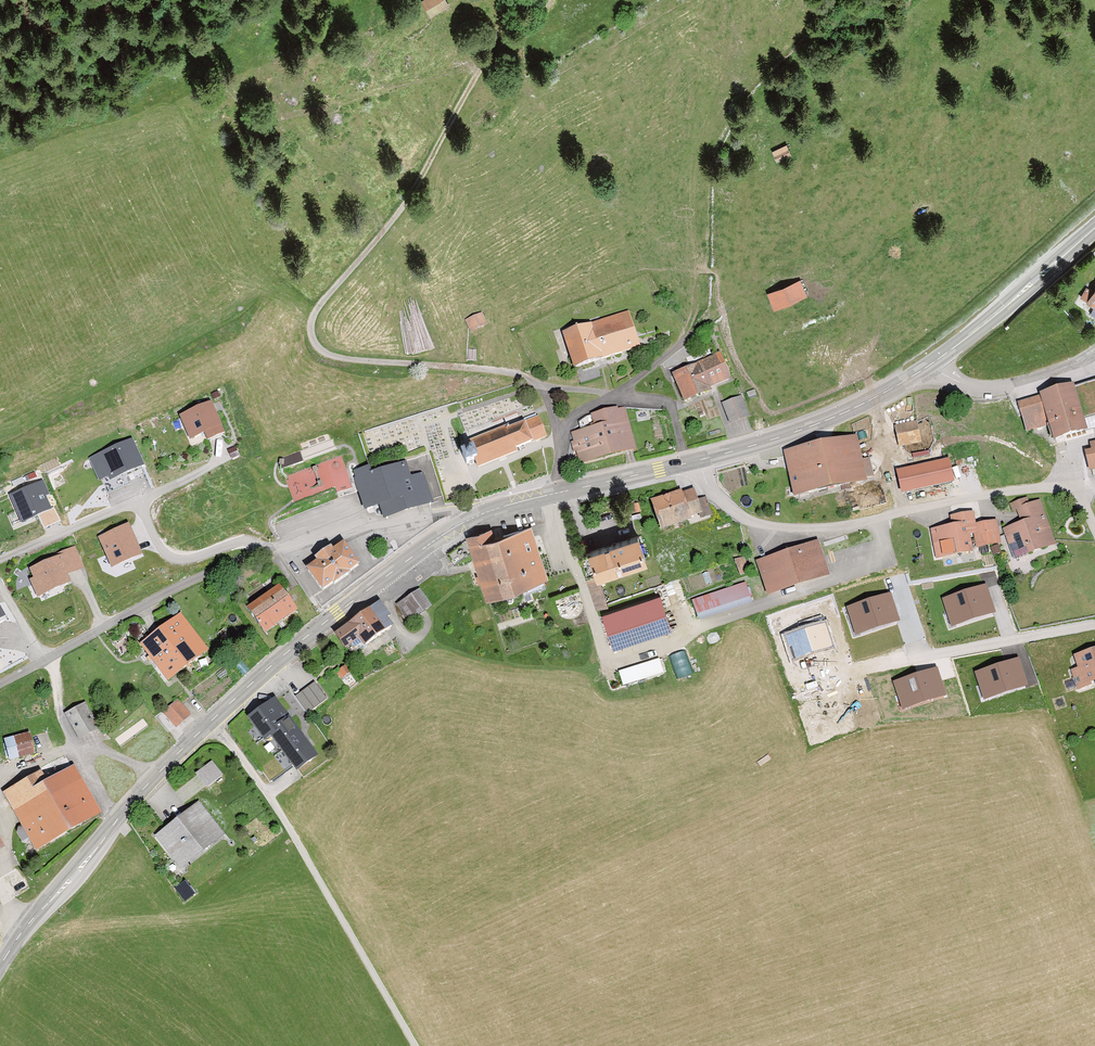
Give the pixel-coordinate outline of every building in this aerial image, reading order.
[(418,3),(425,18),(444,8),(440,0),(423,0),(418,3)] [(790,142),(775,150),(783,164),(798,156),(790,142)] [(800,280),(766,292),(771,308),(805,296),(800,280)] [(1085,300),(1094,306),(1094,283),(1085,300)] [(489,326),(483,314),(467,322),(473,335),(489,326)] [(642,352),(630,314),(564,335),(577,373),(642,352)] [(735,381),(723,355),(675,377),(689,408),(713,396),(711,391),(735,381)] [(1073,385),(1086,432),(1094,429),(1094,379),(1073,385)] [(1073,385),(1016,401),(1024,431),(1045,425),(1051,446),(1087,436),(1086,432),(1073,385)] [(746,397),(724,405),(732,426),(754,418),(746,397)] [(226,435),(212,404),(179,416),(192,447),(226,435)] [(627,407),(592,416),(596,429),(573,434),(581,466),(638,452),(627,407)] [(547,438),(539,417),(508,429),(507,427),(467,443),(471,452),(461,456),(466,468),(476,464),(478,470),(518,454),(516,451),(547,438)] [(916,422),(893,426),(897,448),(920,444),(916,422)] [(864,481),(855,436),(781,451),(790,496),(864,481)] [(130,437),(89,455),(99,478),(109,473),(111,479),(142,465),(130,437)] [(1089,441),(1090,449),(1082,451),(1085,470),(1094,468),(1094,440),(1089,441)] [(302,452),(286,457),(288,463),(304,459),(302,452)] [(325,487),(338,484),(339,491),(353,488),(346,455),(319,460),(325,487)] [(951,482),(947,460),(894,470),(898,492),(951,482)] [(435,506),(425,475),(410,480),(405,465),(374,475),(372,469),(363,472),(361,472),(356,474),(368,513),(382,509),(391,506),(393,512),(398,510),(407,508),(409,515),(432,507),(435,506)] [(50,495),(44,481),(9,497),(22,527),(52,513),(46,497),(50,495)] [(692,488),(646,501),(655,529),(700,516),(692,488)] [(1037,500),(1016,508),(1021,522),(1002,529),(1013,559),(1053,544),(1037,500)] [(391,506),(382,509),(386,522),(409,515),(407,508),(398,510),(393,512),(391,506)] [(950,525),(929,528),(934,558),(971,552),(968,535),(975,534),(977,547),(996,544),(993,521),(974,524),(972,512),(949,515),(950,525)] [(128,525),(97,538),(111,570),(144,558),(128,525)] [(550,580),(530,528),(498,540),(494,529),(466,539),(491,603),(550,580)] [(646,560),(638,536),(591,551),(599,575),(646,560)] [(824,577),(814,543),(754,560),(764,594),(824,577)] [(360,565),(345,544),(308,569),(322,591),(360,565)] [(76,548),(30,569),(35,580),(32,581),(41,602),(73,587),(69,578),(86,570),(76,548)] [(738,558),(743,574),(752,571),(747,555),(738,558)] [(742,584),(690,601),(697,621),(749,605),(742,584)] [(987,585),(943,599),(952,630),(996,615),(987,585)] [(301,616),(283,589),(251,611),(269,638),(301,616)] [(419,591),(397,605),(408,623),(431,610),(419,591)] [(889,593),(846,607),(855,634),(898,620),(889,593)] [(668,631),(657,595),(600,612),(611,648),(668,631)] [(379,603),(335,636),(346,652),(358,642),(364,650),(393,629),(388,621),(391,619),(379,603)] [(211,654),(181,616),(142,647),(172,685),(211,654)] [(827,620),(782,635),(791,662),(836,647),(827,620)] [(688,649),(672,654),(680,677),(696,671),(688,649)] [(1072,656),(1076,668),(1069,670),(1075,689),(1094,682),(1094,649),(1072,656)] [(621,669),(626,685),(668,672),(663,656),(621,669)] [(1019,657),(976,671),(985,699),(1028,685),(1019,657)] [(346,666),(336,673),(341,680),(352,673),(346,666)] [(936,666),(893,680),(903,707),(945,693),(936,666)] [(315,683),(296,697),(307,713),(327,700),(315,683)] [(194,717),(180,700),(163,714),(177,731),(194,717)] [(318,761),(273,700),(247,719),(265,744),(272,739),(297,777),(318,761)] [(87,705),(67,716),(82,743),(102,732),(87,705)] [(31,736),(6,742),(11,763),(36,757),(31,736)] [(215,759),(199,771),(210,786),(226,773),(215,759)] [(103,816),(75,769),(50,783),(44,773),(4,796),(38,854),(103,816)] [(227,836),(199,803),(158,838),(185,871),(227,836)] [(179,886),(186,899),(197,893),(190,880),(179,886)]
